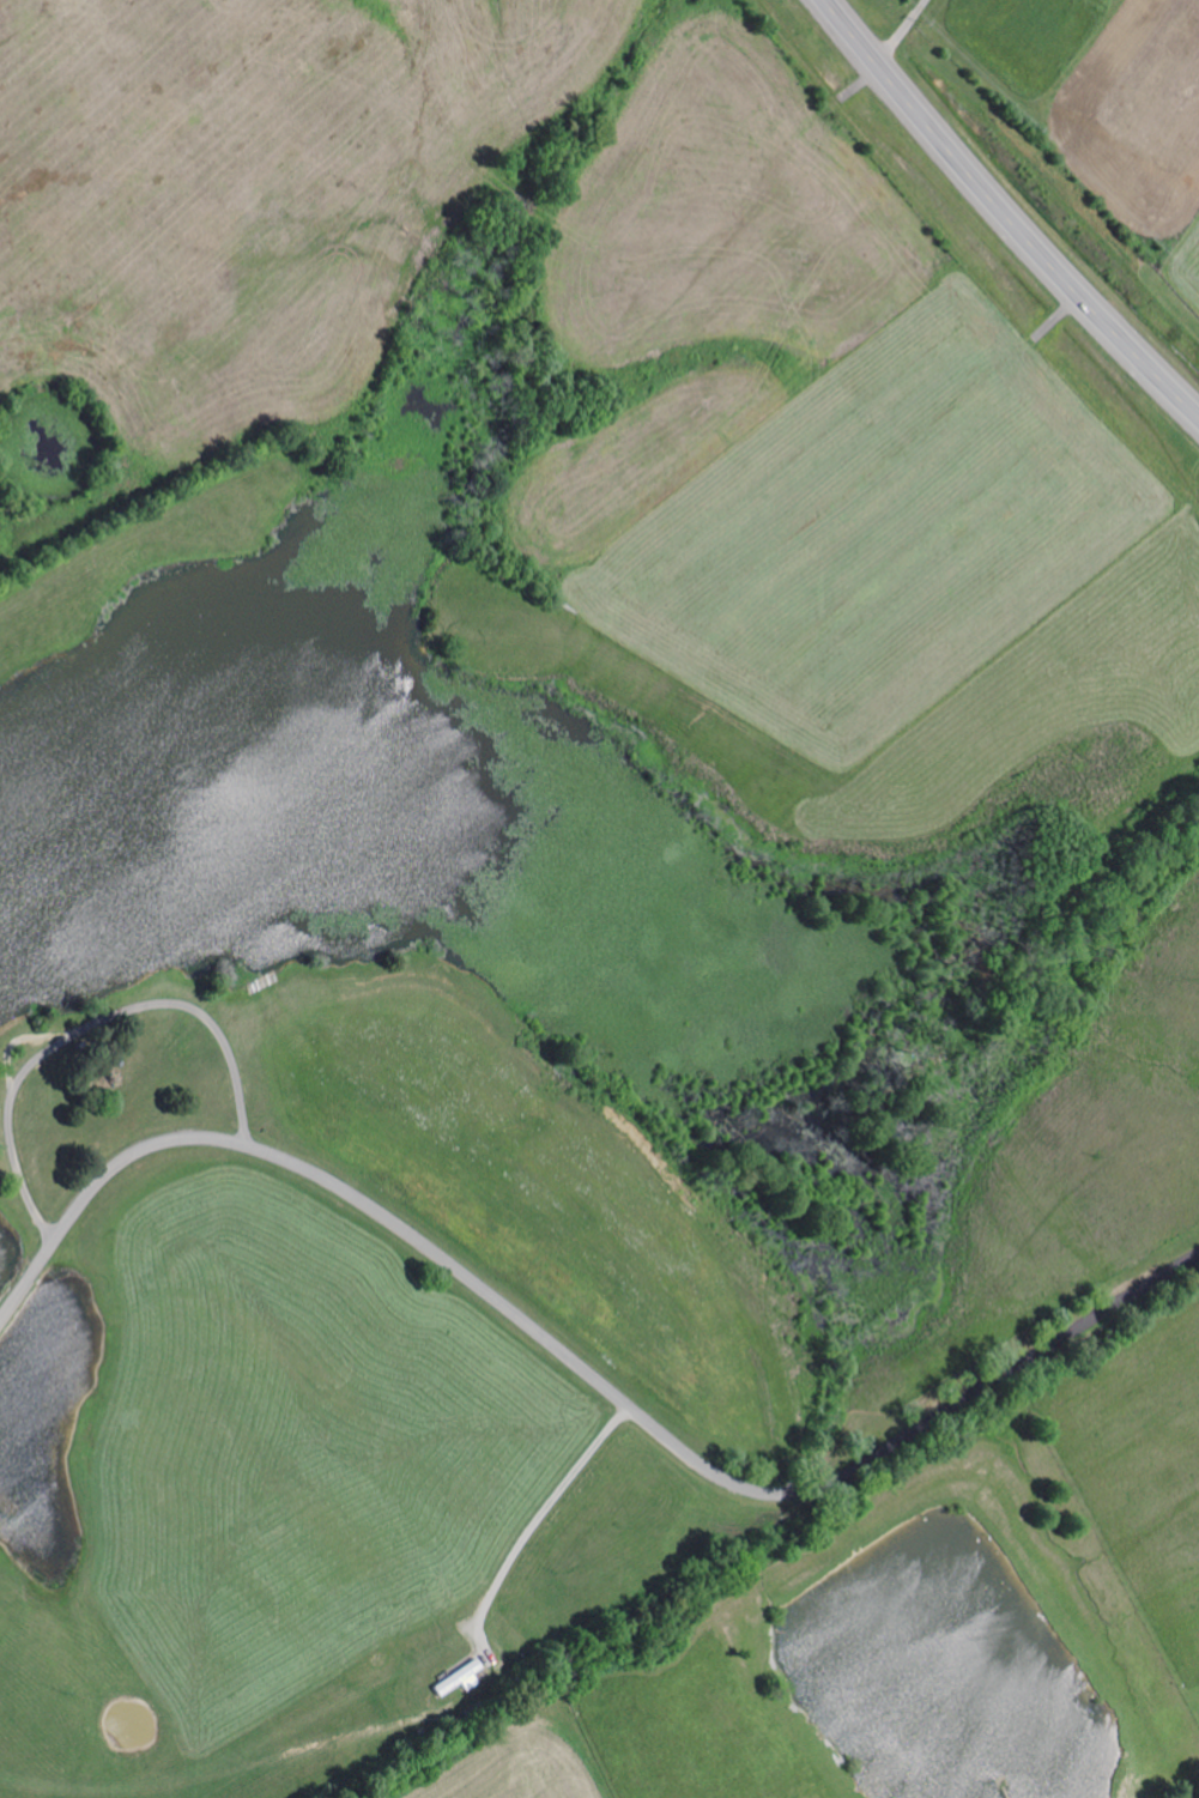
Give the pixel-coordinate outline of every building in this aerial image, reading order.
[(459,1683),(464,1690),(476,1682),(471,1675),(482,1668),(476,1658),(431,1686),(437,1697),(459,1683)]
